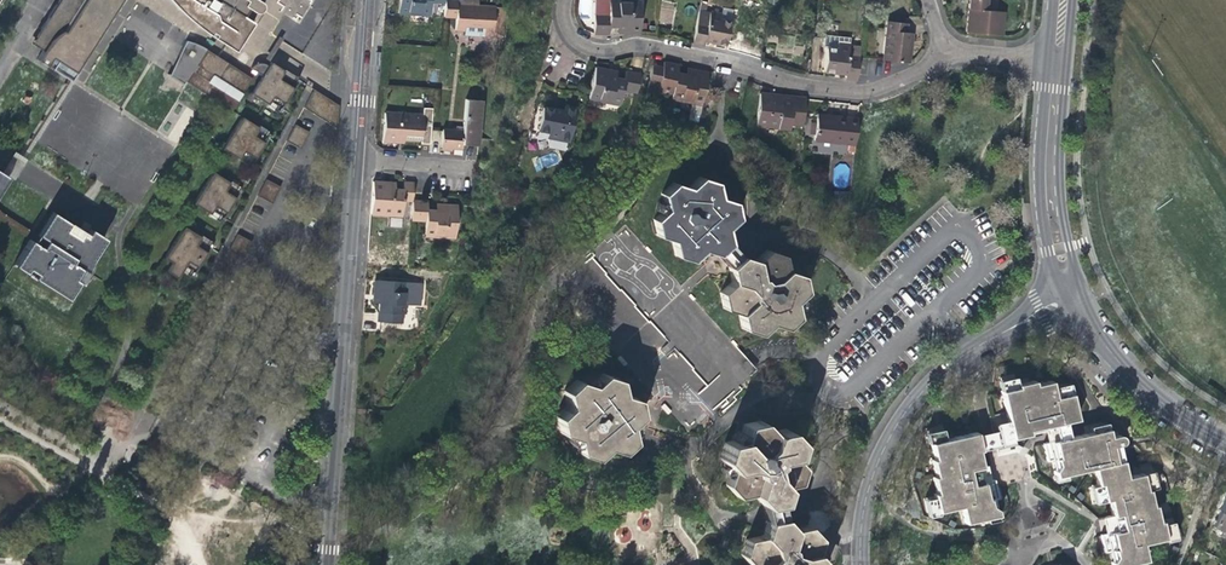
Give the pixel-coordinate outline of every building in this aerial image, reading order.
[(36,26),(47,33),(38,47),(32,56),(41,62),(44,57),(67,72),(80,53),(77,51),(110,0),(52,0),(36,26)] [(175,6),(186,17),(194,24),(203,31),(224,45),(234,51),(252,22),(243,15),(237,24),(236,24),(235,24),(234,24),(233,24),(232,24),(231,24),(230,24),(229,23),(227,22),(224,21),(222,20),(219,19),(217,17),(214,16),(211,14),(193,3),(195,0),(170,0),(175,6)] [(193,3),(211,14),(214,16),(217,17),(219,19),(222,20),(224,21),(227,22),(229,23),(230,24),(231,24),(232,24),(233,24),(234,24),(235,24),(236,24),(237,24),(243,15),(246,11),(246,12),(249,14),(250,14),(253,14),(257,13),(259,11),(260,10),(261,7),(261,4),(259,1),(258,0),(195,0),(193,3)] [(300,23),(312,0),(273,0),(267,11),(280,18),(282,14),(300,23)] [(441,4),(442,0),(396,0),(396,14),(418,16),(418,14),(427,15),(428,4),(441,4)] [(442,0),(441,4),(440,19),(453,20),(452,31),(465,32),(468,36),(473,36),(476,33),(481,33),(481,37),(500,39),(503,9),(475,7),(475,0),(472,0),(462,0),(462,2),(442,0)] [(627,34),(638,34),(639,2),(617,1),(617,3),(607,3),(607,1),(607,0),(593,0),(593,35),(607,35),(607,27),(617,28),(627,28),(627,34)] [(966,4),(963,32),(1000,35),(1001,12),(983,10),(984,0),(966,0),(966,4)] [(717,20),(728,22),(730,9),(719,7),(718,14),(717,20)] [(723,43),(728,22),(717,20),(718,14),(707,12),(702,11),(696,10),(689,43),(701,45),(702,39),(710,41),(723,43)] [(881,62),(905,64),(907,51),(905,51),(907,34),(903,33),(904,24),(898,24),(885,23),(881,62)] [(27,39),(38,47),(47,33),(36,26),(27,39)] [(836,46),(847,48),(848,40),(826,37),(821,40),(821,50),(824,50),(835,51),(836,46)] [(205,94),(227,61),(218,56),(205,47),(199,44),(195,42),(190,40),(185,39),(167,74),(182,83),(184,80),(205,94)] [(857,60),(858,57),(846,56),(847,48),(836,46),(835,51),(824,50),(822,72),(838,74),(844,74),(843,79),(855,81),(857,60)] [(858,49),(847,48),(846,56),(858,57),(858,49)] [(227,61),(205,94),(230,110),(251,77),(227,61)] [(269,62),(266,66),(274,70),(276,66),(269,62)] [(268,101),(279,108),(295,83),(284,76),(286,73),(276,66),(274,70),(266,66),(264,64),(260,63),(256,64),(252,66),(249,69),(254,72),(260,75),(248,94),(265,105),(268,101)] [(706,75),(696,73),(695,78),(684,76),(676,74),(677,67),(662,64),(661,69),(650,67),(647,84),(657,86),(656,94),(669,97),(669,98),(679,100),(679,102),(700,106),(706,75)] [(622,81),(613,79),(603,77),(604,71),(592,69),(587,98),(587,101),(608,105),(609,103),(618,104),(620,93),(635,95),(639,77),(624,74),(622,81)] [(291,76),(286,73),(284,76),(295,83),(297,80),(291,76)] [(302,108),(334,128),(336,104),(312,89),(302,108)] [(801,100),(777,98),(776,103),(766,102),(767,97),(756,95),(753,127),(785,130),(785,125),(798,126),(801,100)] [(445,148),(450,148),(460,149),(460,144),(461,137),(478,138),(479,107),(472,100),(463,99),(461,126),(461,130),(453,130),(440,129),(439,148),(445,148)] [(276,112),(279,108),(268,101),(265,105),(276,112)] [(567,143),(574,111),(563,109),(562,114),(551,112),(540,110),(536,132),(546,134),(545,139),(567,143)] [(378,143),(394,144),(395,138),(417,140),(417,144),(417,145),(428,146),(431,111),(420,110),(419,119),(381,115),(378,143)] [(239,156),(250,163),(266,138),(255,131),(257,128),(240,117),(220,148),(237,159),(239,156)] [(854,119),(828,117),(827,120),(819,119),(812,118),(810,141),(852,145),(854,119)] [(293,125),(285,141),(299,149),(308,132),(293,125)] [(263,131),(257,128),(255,131),(266,138),(268,134),(263,131)] [(461,137),(460,144),(478,145),(478,138),(461,137)] [(464,158),(476,159),(477,147),(466,146),(464,158)] [(248,166),(250,163),(239,156),(237,159),(242,162),(248,166)] [(210,211),(221,217),(237,193),(226,186),(228,182),(211,171),(191,203),(208,214),(210,211)] [(264,179),(256,195),(270,203),(279,187),(264,179)] [(795,307),(807,295),(804,279),(789,274),(784,258),(767,254),(758,264),(742,259),(733,248),(729,231),(738,223),(737,206),(720,199),(717,186),(701,179),(689,191),(675,186),(664,195),(668,212),(656,222),(656,236),(672,243),(675,258),(692,263),(705,252),(719,257),(728,270),(732,287),(723,296),(725,311),(739,316),(743,332),(759,338),(770,327),(788,333),(798,322),(795,307)] [(233,186),(228,182),(226,186),(237,193),(239,189),(233,186)] [(400,202),(410,202),(410,192),(411,183),(401,183),(400,191),(392,190),(384,190),(384,184),(370,183),(368,214),(391,215),(391,213),(398,214),(400,202)] [(456,207),(445,206),(445,212),(434,211),(424,210),(425,203),(410,202),(408,222),(424,223),(423,234),(431,235),(431,238),(454,239),(456,207)] [(49,210),(34,234),(41,238),(37,245),(26,238),(10,263),(66,298),(77,281),(72,277),(78,268),(73,265),(76,260),(83,265),(88,258),(86,257),(100,235),(86,227),(83,232),(81,235),(76,231),(74,236),(61,228),(66,221),(49,210)] [(218,221),(221,217),(210,211),(208,214),(213,218),(218,221)] [(0,212),(0,222),(26,238),(37,245),(41,238),(34,234),(0,212)] [(83,232),(66,221),(61,228),(74,236),(76,231),(81,235),(83,232)] [(182,265),(192,272),(208,247),(197,240),(200,237),(183,226),(162,257),(170,262),(179,268),(182,265)] [(236,234),(227,250),(242,258),(250,241),(236,234)] [(203,239),(200,237),(197,240),(208,247),(210,244),(203,239)] [(175,279),(181,269),(179,268),(170,262),(164,272),(175,279)] [(190,275),(192,272),(182,265),(179,268),(181,269),(185,272),(190,275)] [(372,276),(371,298),(377,299),(377,305),(376,318),(400,320),(402,301),(417,302),(419,280),(372,276)] [(712,412),(758,370),(731,340),(727,339),(718,329),(712,376),(699,362),(690,371),(690,365),(698,359),(699,353),(706,346),(701,340),(702,329),(669,324),(664,329),(663,335),(669,341),(663,347),(659,379),(657,380),(655,396),(661,396),(667,402),(657,411),(672,412),(688,430),(705,414),(705,411),(712,412)] [(1045,426),(1046,429),(1050,428),(1065,425),(1065,421),(1077,419),(1071,393),(1055,397),(1051,380),(1036,384),(1035,381),(1017,384),(1013,368),(997,372),(1008,424),(1011,437),(1027,434),(1026,430),(1045,426)] [(557,423),(558,433),(581,441),(583,455),(603,463),(611,462),(614,452),(622,455),(643,451),(641,437),(649,415),(647,404),(632,398),(630,385),(611,378),(607,387),(600,389),(572,378),(565,396),(566,399),(557,423)] [(750,492),(761,505),(778,501),(783,485),(798,481),(802,465),(792,455),(797,440),(785,428),(771,431),(760,419),(743,422),(738,438),(724,442),(718,457),(729,469),(724,484),(735,496),(750,492)] [(1049,441),(1042,443),(1046,459),(1052,458),(1053,463),(1054,468),(1056,474),(1094,465),(1098,482),(1101,482),(1105,499),(1109,498),(1113,513),(1116,513),(1120,528),(1104,532),(1100,533),(1104,551),(1110,549),(1112,554),(1113,558),(1112,560),(1113,564),(1117,564),(1146,559),(1142,542),(1164,537),(1161,519),(1158,520),(1155,504),(1152,505),(1148,488),(1146,489),(1142,473),(1126,476),(1123,459),(1116,461),(1113,449),(1120,448),(1119,444),(1121,444),(1122,443),(1124,441),(1124,439),(1123,437),(1122,436),(1121,435),(1119,434),(1117,435),(1116,431),(1112,432),(1111,434),(1108,435),(1106,421),(1096,424),(1097,431),(1068,437),(1060,439),(1049,441)] [(1012,441),(1011,437),(1008,424),(978,431),(982,448),(1012,441)] [(1068,437),(1065,425),(1050,428),(1046,429),(1049,441),(1060,439),(1068,437)] [(979,449),(982,448),(978,431),(971,432),(933,441),(936,457),(933,458),(936,474),(934,475),(937,490),(934,491),(938,508),(959,504),(963,521),(996,514),(996,509),(994,507),(992,497),(998,495),(996,488),(994,479),(990,480),(977,483),(973,467),(982,465),(979,449)] [(1121,451),(1120,448),(1113,449),(1116,461),(1123,459),(1121,453),(1121,451)] [(987,464),(982,465),(973,467),(977,483),(990,480),(988,471),(987,464)] [(1223,496),(1211,526),(1225,532),(1225,498),(1223,496)] [(781,516),(778,501),(761,505),(764,520),(781,516)] [(1101,516),(1104,532),(1120,528),(1116,513),(1113,513),(1101,516)] [(750,564),(824,564),(825,562),(814,551),(819,537),(807,524),(792,528),(781,516),(764,520),(760,534),(744,538),(740,552),(751,563),(750,564)]
